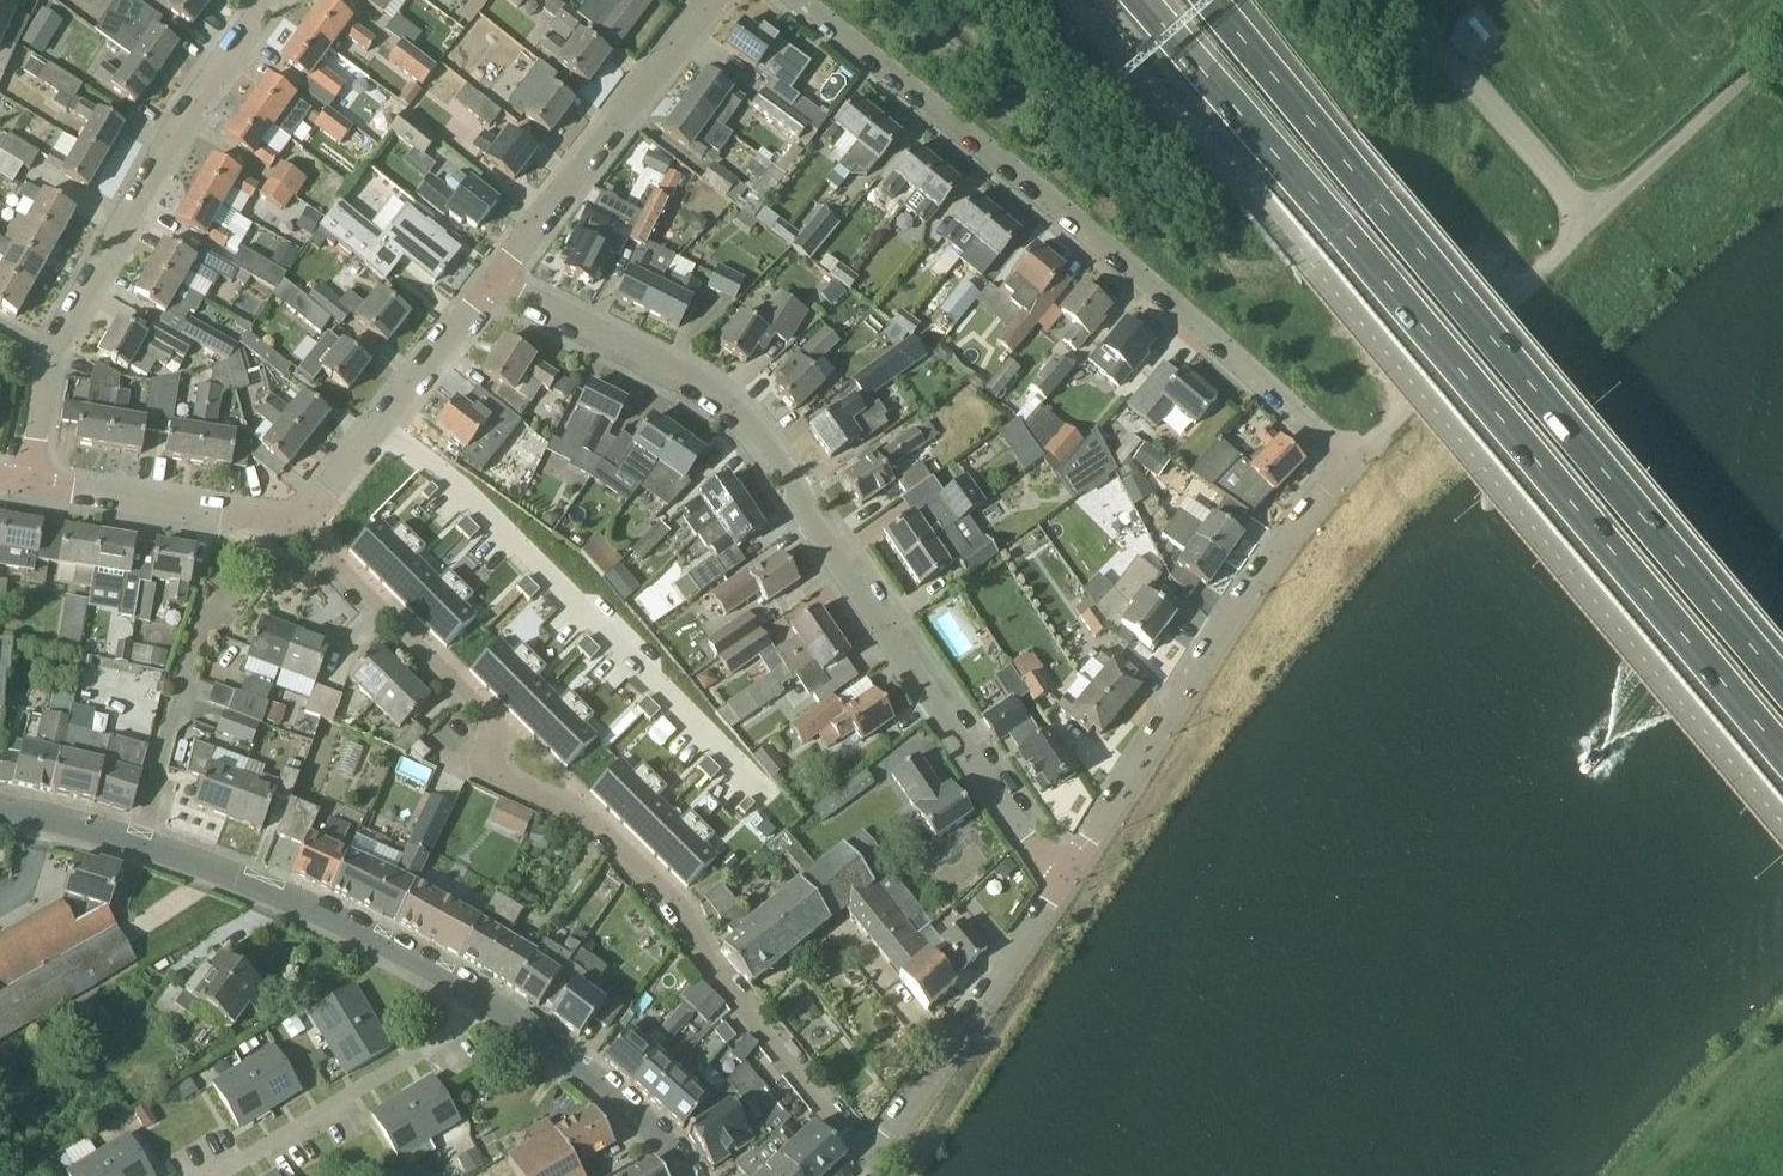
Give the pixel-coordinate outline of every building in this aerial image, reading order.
[(135,1),(134,0),(116,0),(94,29),(131,57),(128,61),(154,80),(178,46),(155,31),(163,19),(135,0),(135,1)] [(212,0),(155,0),(192,27),(212,0)] [(393,0),(363,0),(383,13),(393,0)] [(460,15),(471,23),(488,0),(471,0),(460,15)] [(582,20),(576,15),(566,7),(551,0),(543,12),(554,20),(548,28),(551,30),(566,42),(582,20)] [(576,15),(582,20),(617,47),(653,0),(589,0),(576,15)] [(303,29),(331,50),(344,33),(369,51),(377,40),(324,2),(303,29)] [(15,11),(0,4),(0,75),(4,77),(16,48),(2,41),(15,11)] [(401,43),(436,68),(410,49),(421,34),(397,16),(385,31),(401,43)] [(725,48),(769,80),(777,68),(790,78),(804,58),(790,49),(789,50),(761,30),(758,34),(743,23),(725,48)] [(50,41),(30,29),(21,43),(42,55),(50,41)] [(317,69),(331,50),(303,29),(281,60),(328,90),(334,81),(317,69)] [(538,47),(587,85),(609,56),(579,33),(568,48),(548,32),(538,47)] [(1475,35),(1466,43),(1474,52),(1483,44),(1475,35)] [(548,85),(547,87),(534,78),(543,65),(510,40),(500,54),(532,80),(522,93),(509,83),(502,93),(512,101),(527,113),(525,116),(549,134),(571,105),(572,106),(573,105),(548,85)] [(422,88),(436,68),(401,43),(387,62),(422,88)] [(37,81),(45,66),(31,58),(23,72),(37,81)] [(135,105),(154,80),(128,61),(118,74),(104,64),(94,77),(135,105)] [(832,62),(815,98),(834,107),(852,71),(832,62)] [(69,136),(66,141),(104,161),(106,161),(125,127),(75,98),(83,85),(48,64),(38,80),(65,98),(59,108),(89,123),(80,142),(69,136)] [(724,127),(744,100),(707,73),(687,101),(724,127)] [(244,111),(271,130),(285,112),(302,125),(313,110),(267,79),(244,111)] [(398,100),(409,108),(421,91),(411,84),(398,100)] [(499,108),(487,99),(486,100),(466,85),(454,100),(489,127),(501,112),(498,110),(499,108)] [(762,93),(752,107),(799,141),(807,147),(817,133),(788,112),(762,93)] [(788,112),(817,133),(828,118),(799,97),(788,112)] [(856,145),(877,118),(855,100),(822,137),(835,148),(845,137),(855,145),(856,145)] [(664,132),(702,159),(710,149),(718,155),(732,135),(723,129),(724,127),(687,101),(664,132)] [(353,131),(356,127),(328,107),(313,126),(339,146),(351,130),(353,131)] [(261,144),(271,130),(244,111),(225,137),(269,167),(278,156),(261,144)] [(389,132),(423,158),(437,139),(403,113),(389,132)] [(849,176),(857,165),(867,173),(900,137),(877,118),(856,145),(855,145),(838,167),(849,176)] [(473,147),(487,158),(486,160),(514,181),(535,153),(511,132),(501,144),(485,131),(473,147)] [(0,149),(0,151),(22,166),(29,170),(39,153),(9,135),(0,149)] [(87,190),(104,161),(72,145),(66,141),(65,141),(57,155),(52,153),(46,167),(87,190)] [(778,165),(778,166),(788,173),(804,152),(793,145),(788,152),(778,165)] [(917,191),(937,167),(915,149),(883,188),(893,196),(906,182),(917,191)] [(22,166),(0,151),(0,175),(13,183),(22,166)] [(642,164),(664,175),(670,163),(648,152),(642,164)] [(758,155),(745,173),(753,179),(759,183),(772,165),(758,155)] [(251,199),(258,186),(211,159),(194,189),(241,216),(250,199),(251,199)] [(268,182),(293,198),(293,197),(296,199),(308,181),(281,163),(268,182)] [(737,182),(738,181),(714,164),(713,165),(702,180),(736,206),(747,190),(737,182)] [(906,205),(916,214),(915,215),(926,224),(959,185),(937,167),(917,191),(906,205)] [(657,193),(670,200),(682,177),(668,170),(657,193)] [(496,203),(468,181),(456,196),(431,176),(416,196),(444,218),(448,213),(461,224),(464,220),(476,229),(496,203)] [(284,211),(293,198),(268,182),(259,195),(284,211)] [(26,221),(60,239),(75,212),(24,184),(17,196),(34,206),(26,221)] [(240,217),(241,216),(194,189),(175,221),(226,246),(233,233),(227,230),(236,214),(240,217)] [(647,243),(670,200),(657,193),(653,191),(642,213),(629,240),(642,246),(645,247),(647,243)] [(634,223),(641,209),(601,192),(595,207),(634,223)] [(942,237),(952,246),(964,231),(975,241),(996,215),(974,197),(942,237)] [(459,251),(407,209),(384,237),(339,201),(318,228),(365,265),(386,281),(393,273),(409,252),(438,275),(431,284),(432,285),(459,251)] [(627,242),(604,231),(611,218),(589,206),(581,221),(582,222),(576,235),(575,234),(562,260),(568,263),(564,271),(592,285),(609,251),(619,257),(627,242)] [(308,208),(297,227),(312,236),(323,217),(308,208)] [(975,272),(979,267),(985,272),(1018,234),(996,215),(975,241),(960,259),(975,272)] [(1143,238),(1150,229),(1152,227),(1139,216),(1139,217),(1131,227),(1130,227),(1137,233),(1142,237),(1143,238)] [(830,236),(811,220),(799,235),(791,246),(810,261),(830,236)] [(45,265),(60,239),(26,221),(11,246),(45,265)] [(781,239),(789,228),(780,221),(771,232),(781,239)] [(781,239),(790,247),(791,246),(799,235),(789,228),(781,239)] [(4,260),(0,267),(0,275),(30,292),(45,265),(11,246),(0,240),(0,258),(4,260)] [(231,283),(233,279),(238,270),(231,266),(226,263),(199,248),(191,261),(163,243),(147,270),(203,301),(212,286),(213,287),(220,276),(231,283)] [(675,257),(656,247),(650,260),(638,254),(637,255),(634,254),(615,296),(625,301),(647,312),(672,264),(675,257)] [(1034,307),(1058,277),(1063,270),(1058,266),(1060,263),(1050,254),(1048,257),(1035,247),(1012,277),(1013,277),(999,294),(1011,304),(1010,305),(1021,314),(998,343),(1013,355),(1056,302),(1055,301),(1044,315),(1034,307)] [(241,249),(232,264),(231,266),(238,270),(251,277),(260,282),(269,265),(241,249)] [(930,272),(941,282),(960,259),(949,250),(930,272)] [(702,285),(688,278),(694,266),(675,257),(672,264),(647,312),(679,328),(702,285)] [(840,283),(848,272),(839,265),(832,274),(830,276),(840,283)] [(719,266),(708,288),(734,301),(745,279),(719,266)] [(195,315),(203,301),(147,270),(134,295),(183,322),(189,312),(195,315)] [(251,277),(238,270),(233,279),(237,281),(246,286),(248,282),(251,277)] [(848,272),(840,283),(849,290),(858,279),(848,272)] [(0,275),(0,309),(1,310),(2,309),(16,317),(30,292),(0,275)] [(831,308),(847,293),(836,281),(820,295),(831,308)] [(956,324),(980,295),(964,282),(940,310),(956,324)] [(408,316),(381,294),(376,291),(366,305),(349,291),(341,302),(319,285),(308,299),(332,319),(341,326),(350,313),(360,321),(386,343),(408,316)] [(1100,316),(1108,308),(1083,287),(1064,311),(1078,322),(1064,339),(1080,352),(1106,321),(1100,316)] [(332,319),(308,299),(299,292),(287,307),(321,333),(332,319)] [(762,353),(773,337),(787,346),(808,313),(782,295),(776,304),(761,328),(740,314),(720,347),(746,364),(755,349),(762,353)] [(908,334),(912,337),(920,326),(920,325),(911,318),(910,318),(901,311),(892,322),(902,330),(908,334)] [(193,343),(227,362),(238,346),(191,319),(189,323),(181,336),(187,340),(193,343)] [(236,327),(247,333),(248,332),(252,327),(240,320),(236,327)] [(164,366),(166,367),(172,356),(174,353),(185,359),(193,343),(187,340),(181,336),(154,321),(153,324),(146,337),(119,321),(100,355),(111,361),(106,370),(116,377),(120,379),(120,377),(130,379),(134,372),(129,370),(140,352),(164,366)] [(1088,362),(1118,387),(1131,371),(1132,372),(1145,357),(1142,355),(1151,344),(1126,323),(1105,350),(1101,346),(1088,362)] [(775,388),(796,410),(824,382),(811,369),(839,342),(826,329),(776,377),(780,382),(775,388)] [(247,333),(240,344),(243,346),(261,360),(270,350),(248,332),(247,333)] [(297,372),(311,383),(321,370),(348,391),(369,365),(340,343),(327,333),(297,372)] [(870,398),(927,357),(914,339),(854,381),(862,393),(810,429),(830,459),(858,440),(861,444),(887,425),(883,419),(887,416),(878,402),(874,404),(870,398)] [(541,386),(548,390),(557,376),(533,360),(534,359),(504,340),(483,373),(501,385),(492,400),(502,406),(503,404),(522,416),(541,386)] [(227,362),(233,390),(249,386),(245,373),(238,346),(227,362)] [(956,360),(953,355),(947,363),(968,380),(973,373),(969,371),(964,368),(959,364),(956,360)] [(183,362),(172,356),(166,367),(178,373),(183,362)] [(1071,372),(1066,368),(1055,358),(1029,388),(1036,394),(1016,417),(1025,425),(1023,427),(1025,429),(1046,404),(1044,402),(1071,372)] [(998,399),(1021,371),(1009,361),(986,389),(998,399)] [(219,394),(233,390),(227,362),(224,363),(213,366),(210,387),(209,387),(198,463),(231,469),(233,437),(214,434),(217,411),(219,394)] [(116,377),(106,370),(96,364),(88,388),(100,389),(96,413),(81,410),(75,444),(108,449),(116,377)] [(1158,369),(1143,387),(1128,404),(1157,428),(1175,407),(1196,423),(1216,400),(1182,371),(1173,382),(1158,369)] [(190,430),(170,427),(172,422),(181,375),(165,378),(157,432),(169,434),(165,458),(198,463),(209,387),(198,385),(190,430)] [(118,392),(120,379),(116,377),(108,449),(141,454),(145,430),(157,432),(165,378),(151,381),(144,420),(126,417),(130,394),(118,392)] [(577,387),(562,378),(554,390),(569,400),(577,387)] [(608,437),(612,428),(613,429),(626,403),(590,384),(578,408),(568,429),(561,442),(552,439),(547,451),(571,463),(569,466),(591,478),(602,463),(603,461),(616,441),(608,437)] [(264,406),(308,442),(329,415),(304,395),(291,412),(272,397),(264,406)] [(505,409),(494,423),(475,409),(472,413),(456,400),(436,425),(467,450),(476,437),(497,453),(521,421),(505,409)] [(288,467),(308,442),(264,406),(256,416),(275,431),(261,446),(288,467)] [(657,466),(677,434),(666,426),(665,427),(652,418),(635,442),(623,433),(617,442),(616,441),(603,461),(602,463),(614,472),(620,462),(632,471),(644,454),(657,463),(640,488),(657,466)] [(843,478),(862,505),(893,483),(885,472),(926,445),(925,444),(938,435),(928,421),(875,456),(871,450),(855,461),(859,467),(843,478)] [(1017,424),(1006,433),(1031,467),(1042,458),(1017,424)] [(1065,425),(1043,452),(1061,467),(1083,441),(1065,425)] [(530,431),(519,445),(538,459),(548,445),(530,431)] [(1073,500),(1084,493),(1105,479),(1116,472),(1095,431),(1055,475),(1073,500)] [(1301,464),(1287,449),(1268,431),(1260,440),(1271,451),(1265,458),(1258,451),(1245,464),(1274,492),(1275,492),(1274,491),(1301,464)] [(691,485),(683,479),(703,454),(690,444),(691,444),(677,434),(657,466),(640,488),(667,507),(691,485)] [(1120,449),(1129,457),(1136,448),(1141,442),(1132,435),(1120,449)] [(1190,474),(1211,489),(1240,459),(1219,440),(1190,474)] [(1133,461),(1150,473),(1162,456),(1144,444),(1133,461)] [(426,490),(438,479),(417,458),(406,470),(426,490)] [(1245,464),(1240,459),(1211,489),(1251,516),(1274,492),(1245,464)] [(896,480),(907,496),(931,479),(921,463),(896,480)] [(1151,495),(1140,474),(1122,483),(1133,505),(1151,495)] [(686,508),(688,511),(683,514),(683,520),(695,537),(702,530),(744,500),(737,490),(736,491),(727,478),(686,508)] [(986,504),(985,502),(967,478),(937,499),(938,500),(914,517),(913,516),(883,536),(902,563),(968,517),(986,504)] [(437,501),(432,495),(423,503),(430,508),(437,501)] [(710,548),(717,558),(763,529),(754,517),(755,516),(744,500),(702,530),(695,537),(694,539),(698,536),(707,550),(710,548)] [(1215,520),(1207,531),(1179,511),(1172,521),(1177,527),(1224,562),(1242,537),(1215,520)] [(546,514),(541,520),(551,528),(559,518),(554,513),(546,514)] [(949,567),(934,546),(942,540),(947,547),(975,528),(968,517),(902,563),(919,588),(949,567)] [(32,572),(41,526),(4,519),(0,542),(0,566),(32,572)] [(1207,587),(1224,562),(1177,527),(1172,521),(1162,536),(1187,554),(1179,565),(1181,567),(1207,587)] [(642,560),(670,532),(660,522),(632,550),(642,560)] [(483,532),(477,528),(468,537),(474,542),(483,532)] [(91,589),(100,535),(65,529),(59,566),(74,569),(71,585),(91,589)] [(483,532),(474,542),(480,545),(489,537),(483,532)] [(127,581),(128,578),(134,541),(100,535),(91,589),(121,594),(117,616),(135,619),(141,583),(127,581)] [(956,558),(968,576),(998,554),(985,537),(956,558)] [(605,578),(618,566),(593,540),(581,553),(605,578)] [(358,560),(387,587),(412,563),(399,550),(392,558),(376,541),(358,560)] [(194,550),(157,544),(151,582),(169,584),(167,601),(185,604),(188,585),(189,585),(194,550)] [(799,581),(781,555),(780,553),(749,575),(746,570),(711,594),(727,616),(759,595),(768,605),(770,603),(799,581)] [(699,594),(725,576),(713,559),(687,576),(699,594)] [(1121,626),(1123,628),(1150,648),(1175,616),(1147,597),(1161,578),(1137,560),(1113,592),(1110,589),(1095,602),(1098,605),(1111,627),(1116,634),(1121,626)] [(410,611),(428,593),(415,579),(423,572),(412,563),(387,587),(410,611)] [(532,571),(522,583),(531,590),(541,580),(532,571)] [(541,580),(531,590),(538,597),(550,588),(541,580)] [(149,622),(155,586),(141,583),(135,619),(149,622)] [(512,621),(524,612),(509,591),(496,599),(512,621)] [(410,611),(432,634),(460,608),(449,598),(441,606),(428,593),(410,611)] [(79,651),(87,601),(88,600),(65,597),(57,648),(79,651)] [(1094,639),(1111,627),(1098,605),(1082,620),(1094,639)] [(432,634),(456,656),(475,636),(464,626),(471,618),(460,608),(432,634)] [(772,677),(834,633),(817,609),(791,626),(798,635),(761,662),(771,676),(772,677)] [(748,615),(721,634),(732,649),(758,630),(748,615)] [(282,673),(297,631),(262,618),(247,660),(260,664),(255,678),(273,684),(277,671),(282,673)] [(587,623),(575,636),(584,645),(596,633),(587,623)] [(731,677),(771,649),(758,630),(732,649),(718,659),(731,677)] [(297,631),(282,673),(315,685),(330,643),(297,631)] [(596,633),(584,645),(593,654),(606,644),(596,633)] [(819,704),(836,692),(823,673),(844,658),(849,655),(834,633),(772,677),(771,676),(716,713),(731,730),(784,693),(780,688),(790,681),(791,682),(799,676),(819,704)] [(2,712),(5,675),(8,675),(11,641),(0,640),(0,712),(2,712)] [(129,661),(132,645),(132,644),(118,641),(114,662),(128,665),(129,661)] [(374,704),(405,673),(378,647),(348,678),(374,704)] [(153,649),(150,665),(165,668),(169,653),(153,649)] [(1137,678),(1108,652),(1106,650),(1083,677),(1121,710),(1139,689),(1132,683),(1137,678)] [(472,672),(494,693),(519,665),(509,656),(502,663),(491,652),(472,672)] [(1035,702),(1051,692),(1039,672),(1043,670),(1031,652),(1012,664),(1035,702)] [(518,718),(538,696),(524,682),(530,676),(519,665),(494,693),(518,718)] [(712,686),(713,679),(708,672),(697,680),(705,691),(712,686)] [(400,730),(430,698),(405,673),(374,704),(400,730)] [(641,676),(629,687),(638,696),(650,686),(641,676)] [(1100,736),(1121,710),(1083,677),(1056,708),(1058,710),(1088,735),(1093,730),(1100,736)] [(319,718),(329,691),(315,686),(305,713),(319,718)] [(650,686),(638,696),(646,705),(659,697),(650,686)] [(329,691),(319,718),(332,723),(342,696),(329,691)] [(832,696),(837,693),(836,692),(819,704),(820,705),(789,727),(803,746),(818,735),(827,749),(854,731),(864,743),(893,720),(874,692),(845,713),(832,696)] [(261,724),(269,704),(237,693),(230,712),(261,724)] [(518,718),(539,739),(567,709),(557,699),(550,708),(538,696),(518,718)] [(1011,698),(982,717),(998,743),(1009,736),(1020,752),(1018,753),(1029,769),(1028,770),(1042,791),(1048,788),(1048,789),(1076,770),(1048,731),(1040,737),(1030,721),(1027,722),(1011,698)] [(272,703),(271,703),(265,720),(280,726),(286,709),(272,703)] [(539,739),(563,764),(586,741),(571,727),(579,720),(567,709),(539,739)] [(66,728),(68,719),(43,713),(35,745),(23,742),(20,757),(2,753),(0,762),(0,782),(13,785),(51,793),(66,728)] [(251,742),(257,726),(229,715),(224,732),(251,742)] [(418,742),(426,734),(416,724),(391,749),(407,754),(410,751),(410,752),(419,743),(418,742)] [(148,748),(66,728),(51,793),(95,804),(95,802),(126,812),(126,811),(131,808),(132,809),(142,775),(140,774),(148,748)] [(696,732),(682,746),(692,756),(706,743),(696,732)] [(227,818),(242,777),(209,765),(214,749),(193,742),(186,773),(202,779),(193,805),(227,818)] [(422,763),(430,754),(419,743),(410,752),(422,763)] [(706,743),(692,756),(703,767),(716,752),(706,743)] [(768,745),(754,757),(773,780),(787,768),(768,745)] [(600,799),(631,768),(618,754),(608,764),(598,752),(575,776),(600,799)] [(913,811),(935,841),(971,815),(950,784),(941,790),(918,756),(891,774),(915,809),(913,811)] [(720,796),(728,806),(749,789),(727,761),(692,789),(706,807),(720,796)] [(631,830),(652,807),(637,791),(646,783),(631,768),(600,799),(631,830)] [(284,771),(279,782),(262,776),(260,784),(242,777),(227,818),(261,830),(274,798),(289,804),(290,801),(300,777),(296,775),(285,771),(284,771)] [(821,823),(874,784),(866,771),(827,798),(828,800),(813,811),(821,823)] [(406,847),(408,848),(428,857),(453,806),(431,796),(406,847)] [(316,812),(290,801),(289,804),(277,836),(303,846),(291,874),(330,891),(349,853),(318,840),(306,835),(316,812)] [(748,814),(756,822),(769,810),(761,802),(748,814)] [(631,830),(658,859),(693,825),(677,810),(666,822),(652,807),(631,830)] [(533,815),(520,809),(509,833),(522,838),(533,815)] [(658,859),(691,889),(716,865),(701,850),(710,843),(693,825),(658,859)] [(532,827),(528,848),(547,850),(550,830),(532,827)] [(752,923),(751,922),(748,924),(779,956),(784,958),(848,907),(927,1011),(955,985),(951,980),(987,951),(963,922),(939,939),(928,925),(925,928),(917,935),(906,923),(920,912),(910,899),(884,865),(887,862),(860,829),(752,923)] [(410,851),(397,874),(370,862),(349,853),(330,891),(383,916),(394,922),(414,887),(415,888),(427,859),(410,851)] [(1005,879),(1018,867),(1009,858),(997,870),(1005,879)] [(115,923),(107,907),(120,869),(100,862),(99,866),(76,859),(63,896),(69,898),(0,937),(0,1044),(139,964),(115,923)] [(480,921),(415,888),(414,887),(394,922),(446,949),(458,956),(480,921)] [(748,924),(751,922),(739,905),(720,920),(735,939),(721,951),(750,986),(784,958),(779,956),(748,924)] [(536,955),(535,954),(534,954),(480,921),(458,956),(511,988),(536,955)] [(569,939),(580,947),(588,935),(576,928),(569,939)] [(543,1000),(580,951),(579,950),(580,948),(580,947),(569,939),(560,951),(544,940),(535,954),(536,955),(511,988),(539,1007),(543,1000)] [(579,950),(580,951),(588,957),(596,946),(587,939),(580,948),(579,950)] [(604,1003),(575,982),(593,960),(580,951),(543,1000),(554,1009),(549,1015),(579,1037),(593,1018),(607,1029),(620,1011),(608,1000),(604,1003)] [(261,1014),(273,995),(222,958),(214,968),(208,963),(186,995),(169,982),(149,1011),(175,1029),(177,1026),(184,1015),(194,1022),(204,1006),(234,1026),(248,1005),(261,1014)] [(372,1018),(358,996),(353,987),(309,1014),(328,1045),(372,1018)] [(697,1013),(707,1023),(708,1022),(725,1004),(714,995),(697,1013)] [(692,1017),(681,1008),(658,1034),(669,1044),(692,1017)] [(288,1035),(303,1026),(296,1016),(282,1025),(288,1035)] [(347,1075),(390,1049),(372,1018),(328,1045),(347,1075)] [(665,1047),(650,1035),(637,1022),(604,1059),(632,1084),(659,1054),(660,1054),(665,1047)] [(725,1024),(714,1032),(725,1045),(736,1037),(725,1024)] [(742,1065),(755,1048),(758,1045),(747,1036),(733,1053),(730,1056),(742,1065)] [(254,1051),(254,1050),(248,1041),(238,1047),(244,1056),(254,1051)] [(243,1065),(270,1109),(301,1090),(274,1046),(243,1065)] [(632,1084),(647,1098),(683,1061),(667,1047),(632,1084)] [(314,1068),(327,1061),(320,1050),(308,1058),(314,1068)] [(683,1061),(648,1099),(665,1113),(698,1077),(699,1076),(683,1061)] [(752,1115),(753,1114),(770,1140),(750,1162),(739,1171),(744,1175),(826,1175),(846,1157),(815,1124),(796,1142),(781,1127),(791,1118),(744,1063),(729,1081),(737,1093),(752,1115)] [(239,1128),(270,1109),(243,1065),(212,1084),(239,1128)] [(189,1077),(174,1087),(182,1101),(198,1091),(189,1077)] [(692,1125),(718,1096),(698,1077),(665,1113),(683,1129),(689,1122),(692,1125)] [(460,1122),(440,1090),(434,1078),(403,1097),(436,1152),(453,1142),(446,1130),(460,1122)] [(735,1095),(737,1093),(729,1081),(727,1084),(719,1093),(720,1093),(721,1094),(735,1095)] [(405,1171),(436,1152),(403,1097),(372,1116),(405,1171)] [(156,1121),(147,1105),(134,1112),(143,1128),(156,1121)] [(612,1145),(614,1145),(593,1110),(506,1160),(516,1175),(582,1175),(576,1165),(612,1145)] [(753,1114),(752,1115),(736,1125),(728,1110),(690,1132),(698,1146),(713,1168),(713,1170),(717,1167),(720,1171),(732,1160),(731,1159),(739,1153),(751,1145),(755,1151),(736,1168),(739,1171),(750,1162),(770,1140),(753,1114)] [(110,1175),(153,1175),(128,1135),(97,1154),(110,1175)] [(457,1159),(467,1175),(485,1166),(475,1149),(457,1159)] [(97,1154),(66,1173),(68,1175),(110,1175),(97,1154)] [(654,1159),(626,1175),(665,1175),(654,1159)]
